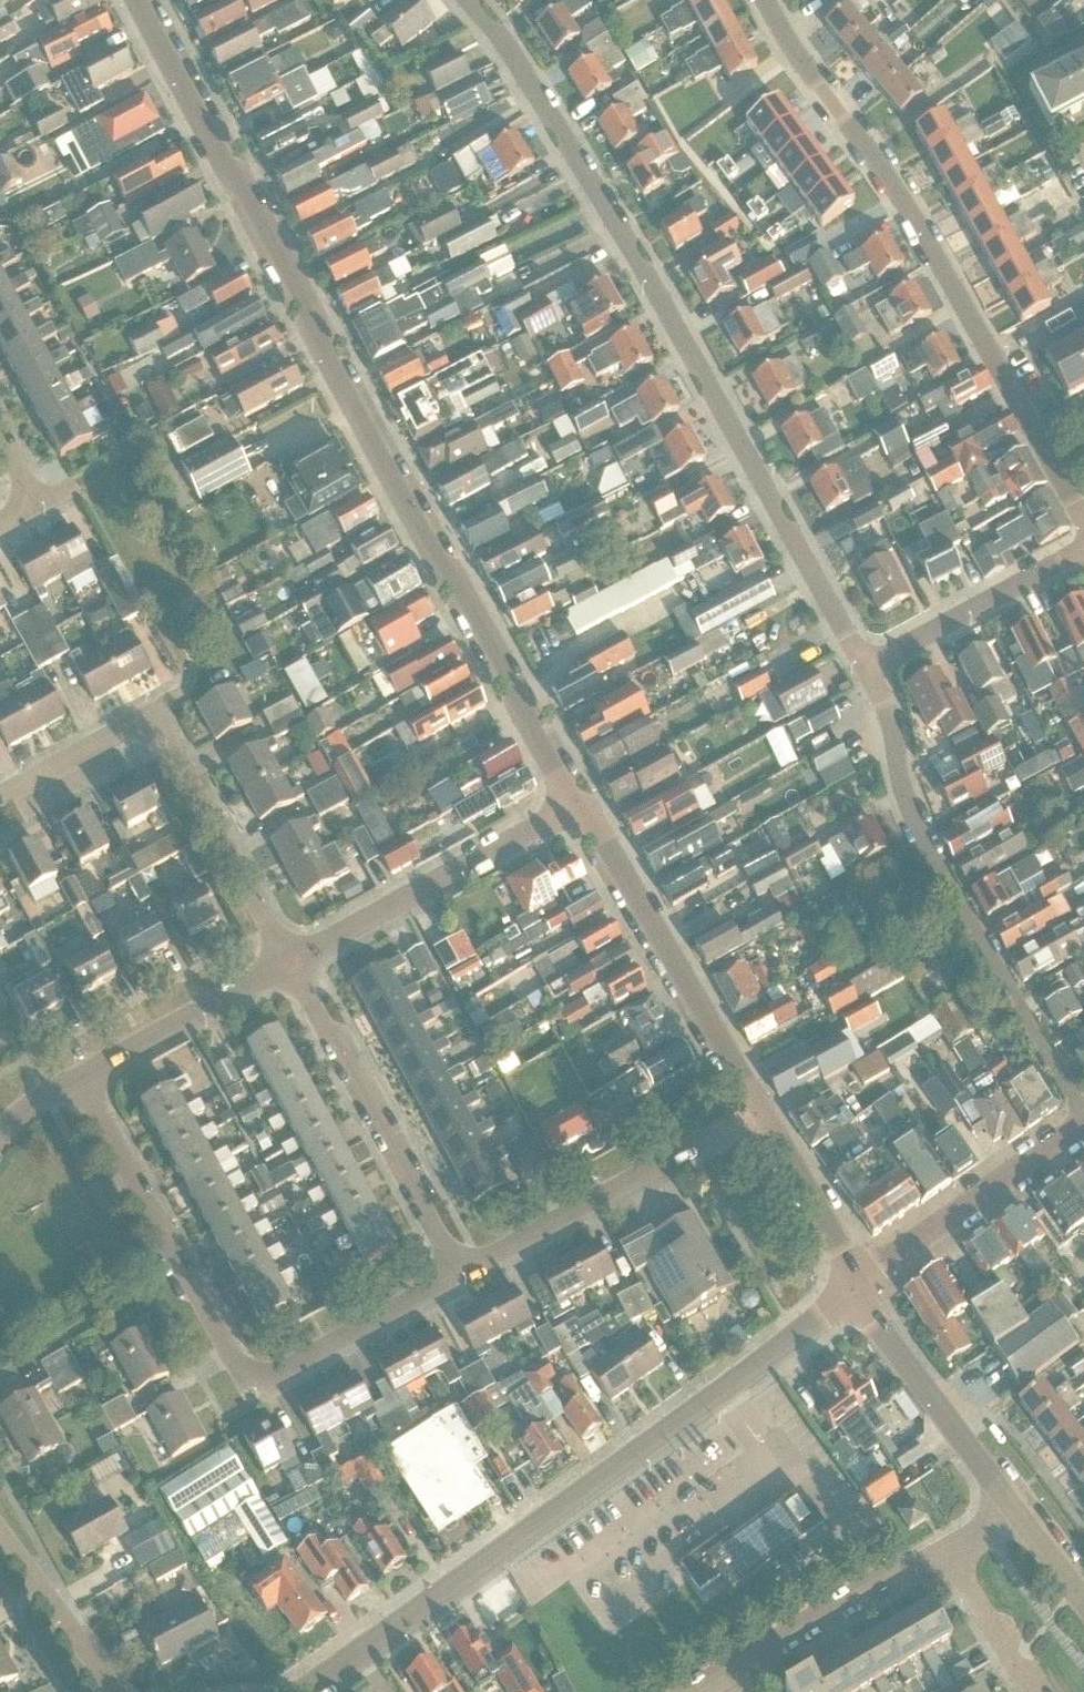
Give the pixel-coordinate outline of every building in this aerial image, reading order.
[(100,7),(97,0),(62,0),(50,6),(50,8),(40,13),(46,27),(57,21),(60,27),(100,7)] [(192,15),(221,0),(184,0),(192,15)] [(283,0),(238,0),(196,21),(207,43),(247,23),(242,14),(248,10),(252,17),(284,1),(283,0)] [(434,23),(416,0),(410,0),(382,23),(386,28),(372,39),(380,49),(394,38),(402,48),(434,23)] [(582,0),(555,0),(561,9),(537,25),(555,52),(580,36),(570,21),(583,12),(578,3),(582,0)] [(717,0),(685,0),(687,4),(671,13),(672,14),(661,20),(666,29),(717,0)] [(666,29),(671,38),(682,32),(683,33),(699,24),(705,36),(732,21),(721,0),(717,0),(666,29)] [(853,4),(853,3),(848,7),(826,26),(844,48),(866,29),(857,18),(869,8),(862,0),(858,0),(853,4)] [(270,18),(210,49),(221,71),(261,50),(257,41),(276,31),(279,36),(311,19),(301,1),(270,18)] [(9,19),(0,4),(0,24),(9,19)] [(346,25),(354,35),(374,19),(366,8),(346,25)] [(1037,21),(1055,45),(1071,34),(1053,9),(1037,21)] [(35,43),(12,56),(18,66),(30,59),(31,61),(51,66),(54,71),(85,55),(81,47),(112,32),(102,11),(68,27),(67,26),(40,40),(38,40),(43,49),(39,50),(35,43)] [(0,26),(0,44),(17,34),(10,21),(0,26)] [(732,21),(705,36),(712,48),(696,57),(697,59),(686,65),(691,74),(745,44),(732,21)] [(885,35),(886,36),(884,38),(890,46),(892,45),(893,45),(909,32),(902,23),(885,35)] [(345,37),(339,25),(327,31),(333,43),(345,37)] [(1004,64),(1031,44),(1017,25),(990,44),(1004,64)] [(866,29),(844,48),(863,70),(890,48),(881,37),(876,41),(866,29)] [(587,47),(587,48),(594,59),(569,74),(586,102),(612,87),(605,76),(626,63),(617,50),(618,49),(609,34),(587,47)] [(658,60),(646,40),(624,53),(637,74),(658,60)] [(757,66),(745,44),(691,74),(695,82),(707,76),(707,78),(723,69),(730,81),(757,66)] [(927,57),(934,67),(947,57),(939,47),(927,57)] [(899,58),(890,48),(863,70),(882,93),(904,74),(894,62),(899,58)] [(97,91),(133,72),(121,50),(62,81),(80,115),(104,103),(97,91)] [(352,58),(363,79),(376,73),(362,52),(352,58)] [(424,70),(435,93),(471,76),(460,53),(424,70)] [(280,58),(268,65),(266,61),(227,81),(236,98),(239,102),(278,82),(289,76),(280,58)] [(1083,108),(1083,59),(1030,88),(1050,126),(1083,108)] [(51,87),(42,69),(8,86),(18,105),(51,87)] [(383,69),(369,77),(376,90),(390,83),(383,69)] [(278,82),(239,102),(245,115),(274,101),(283,118),(319,99),(319,100),(325,97),(325,96),(336,91),(325,71),(309,80),(303,70),(290,77),(289,76),(278,82)] [(913,85),(904,74),(882,93),(901,115),(923,96),(927,92),(918,81),(913,85)] [(491,105),(477,75),(436,95),(451,125),(491,105)] [(612,100),(619,111),(599,123),(616,152),(641,136),(632,121),(646,112),(641,104),(647,100),(638,84),(612,100)] [(81,130),(72,135),(82,154),(92,172),(125,154),(165,134),(145,97),(98,122),(81,130)] [(778,101),(746,124),(761,145),(793,121),(778,101)] [(376,103),(345,119),(352,133),(383,117),(376,103)] [(318,107),(257,138),(268,160),(308,139),(303,131),(324,119),(318,107)] [(34,123),(43,139),(68,125),(59,110),(34,123)] [(929,155),(977,128),(971,118),(956,126),(959,132),(955,134),(944,115),(916,131),(929,155)] [(793,121),(761,145),(776,165),(808,142),(793,121)] [(977,128),(929,155),(943,179),(970,163),(960,144),(965,142),(968,147),(983,139),(977,128)] [(360,133),(325,151),(276,176),(287,197),(321,180),(316,171),(366,145),(360,133)] [(486,141),(453,161),(467,184),(485,173),(496,190),(511,180),(509,178),(534,163),(517,134),(491,150),(486,141)] [(678,155),(675,150),(666,136),(642,149),(649,159),(628,172),(643,197),(664,185),(655,169),(678,155)] [(808,142),(776,165),(792,186),(823,163),(808,142)] [(185,172),(175,153),(150,167),(147,161),(114,178),(129,205),(171,182),(170,180),(185,172)] [(395,153),(353,174),(292,205),(303,227),(337,210),(332,200),(341,195),(342,197),(350,199),(377,186),(375,183),(403,170),(395,153)] [(721,174),(733,165),(728,158),(716,167),(721,174)] [(823,163),(792,186),(807,206),(838,183),(823,163)] [(970,163),(943,179),(956,203),(1004,176),(998,166),(983,174),(986,180),(981,182),(970,163)] [(733,165),(721,174),(727,181),(738,173),(733,165)] [(1004,176),(956,203),(969,227),(997,211),(987,192),(991,189),(994,195),(1009,186),(1004,176)] [(838,183),(807,206),(822,227),(854,204),(838,183)] [(139,213),(153,239),(170,230),(169,226),(205,207),(192,184),(139,213)] [(355,209),(359,215),(348,220),(346,216),(307,235),(318,257),(357,237),(355,233),(371,225),(369,221),(394,209),(386,194),(355,209)] [(692,221),(707,212),(699,198),(683,208),(686,213),(662,227),(676,252),(701,237),(692,221)] [(752,215),(763,207),(757,199),(746,208),(752,215)] [(95,230),(117,219),(110,205),(88,216),(89,218),(95,230)] [(414,224),(415,226),(409,229),(419,249),(426,246),(426,248),(462,230),(450,206),(414,224)] [(763,207),(752,215),(757,222),(768,214),(763,207)] [(1008,230),(997,211),(969,227),(983,251),(1030,224),(1024,213),(1009,222),(1012,227),(1008,230)] [(719,242),(741,229),(733,216),(711,229),(719,242)] [(89,218),(73,226),(79,238),(95,230),(89,218)] [(117,219),(95,230),(102,244),(124,233),(117,219)] [(442,243),(452,263),(497,240),(487,220),(442,243)] [(1030,224),(983,251),(996,274),(1024,259),(1013,240),(1018,237),(1021,243),(1036,234),(1030,224)] [(1083,226),(1052,243),(1060,257),(1083,243),(1083,227),(1083,226)] [(772,242),(783,234),(778,227),(767,235),(772,242)] [(131,254),(114,263),(125,285),(142,276),(173,260),(185,285),(215,269),(208,255),(211,253),(205,241),(202,243),(196,233),(167,248),(169,252),(159,257),(152,243),(130,253),(131,254)] [(489,246),(499,269),(523,259),(513,236),(489,246)] [(863,253),(848,261),(855,272),(869,264),(878,280),(904,265),(888,236),(862,251),(863,253)] [(813,238),(786,252),(796,269),(822,254),(813,238)] [(367,262),(386,252),(379,239),(326,266),(330,274),(329,277),(332,283),(336,285),(337,288),(371,271),(367,262)] [(727,275),(742,266),(728,241),(700,257),(705,267),(689,276),(706,306),(735,289),(727,275)] [(400,256),(406,271),(419,266),(413,251),(400,256)] [(17,261),(11,252),(0,258),(0,271),(17,261)] [(824,290),(843,279),(829,252),(809,263),(824,290)] [(785,274),(793,269),(787,258),(778,263),(785,274)] [(1024,259),(996,274),(1009,298),(1057,272),(1051,261),(1036,269),(1039,275),(1034,278),(1024,259)] [(785,277),(776,266),(773,262),(739,281),(748,297),(785,277)] [(407,278),(399,264),(389,269),(389,268),(383,271),(370,277),(370,276),(337,293),(348,315),(382,299),(378,292),(395,284),(395,285),(397,284),(396,283),(407,278)] [(386,310),(354,326),(364,345),(396,328),(411,320),(424,314),(451,300),(474,288),(488,281),(490,280),(482,264),(443,284),(444,286),(416,300),(404,307),(401,302),(387,310),(386,310)] [(0,271),(0,299),(12,293),(13,295),(30,286),(25,276),(8,286),(0,271)] [(1063,282),(1057,272),(1009,298),(1023,322),(1051,307),(1040,287),(1045,285),(1048,290),(1063,282)] [(778,301),(807,285),(801,273),(771,289),(778,301)] [(219,312),(252,294),(241,275),(214,290),(211,284),(178,302),(186,316),(213,301),(219,312)] [(624,310),(607,280),(581,295),(583,298),(560,312),(566,322),(574,317),(587,339),(610,325),(607,320),(624,310)] [(488,281),(474,288),(479,298),(493,291),(488,281)] [(888,332),(891,336),(905,328),(931,314),(915,285),(889,299),(890,302),(876,310),(880,317),(888,332)] [(13,295),(12,293),(0,299),(0,331),(25,317),(27,320),(44,310),(38,301),(21,310),(13,295)] [(491,312),(498,324),(490,328),(499,344),(521,332),(513,316),(531,307),(524,294),(491,312)] [(88,323),(101,316),(90,295),(77,302),(88,323)] [(255,300),(194,334),(204,353),(266,320),(255,300)] [(396,328),(364,345),(373,363),(405,347),(401,338),(417,330),(429,324),(432,330),(459,316),(451,300),(424,314),(411,320),(396,328)] [(547,302),(518,318),(527,335),(556,319),(547,302)] [(766,305),(752,313),(750,311),(724,325),(740,354),(766,340),(766,339),(780,331),(766,305)] [(163,315),(169,331),(187,325),(181,309),(163,315)] [(852,309),(836,318),(851,345),(867,336),(852,309)] [(1051,336),(1076,322),(1071,312),(1045,326),(1051,336)] [(0,331),(0,346),(7,359),(39,341),(40,344),(57,335),(52,325),(35,334),(27,320),(25,317),(0,331)] [(807,351),(838,334),(831,322),(800,340),(807,351)] [(221,377),(247,362),(280,345),(269,326),(237,343),(236,341),(209,356),(221,377)] [(156,327),(130,340),(137,355),(164,342),(156,327)] [(596,378),(621,365),(626,374),(653,360),(636,331),(610,344),(611,346),(591,356),(592,358),(587,361),(596,378)] [(161,348),(168,360),(195,345),(188,333),(179,339),(165,346),(161,348)] [(934,380),(960,366),(944,336),(918,351),(919,353),(905,361),(911,372),(925,364),(934,380)] [(1083,390),(1083,336),(1046,358),(1068,398),(1083,390)] [(511,345),(521,366),(537,358),(527,337),(511,345)] [(39,341),(7,359),(20,384),(52,366),(54,369),(71,359),(65,350),(48,359),(40,344),(39,341)] [(889,352),(866,365),(865,365),(875,384),(881,381),(879,376),(896,366),(889,352)] [(391,397),(449,367),(443,355),(425,364),(420,355),(412,359),(409,353),(397,360),(400,365),(380,375),(391,397)] [(583,382),(569,353),(546,364),(561,393),(583,382)] [(455,369),(393,401),(415,444),(444,429),(445,432),(462,423),(459,418),(471,412),(470,409),(463,394),(493,379),(481,355),(455,369)] [(795,392),(809,384),(795,358),(780,366),(779,363),(753,378),(769,407),(795,393),(795,392)] [(199,362),(182,370),(186,380),(204,371),(199,362)] [(303,387),(289,362),(232,392),(233,393),(221,400),(233,423),(245,416),(246,417),(303,387)] [(155,370),(166,412),(185,407),(174,365),(155,370)] [(62,383),(54,369),(52,366),(20,384),(34,408),(66,390),(67,393),(84,384),(83,382),(83,381),(79,374),(62,383)] [(88,369),(79,374),(83,381),(83,382),(92,377),(88,369)] [(945,389),(920,403),(919,403),(926,415),(937,408),(946,424),(961,415),(957,407),(991,388),(981,369),(945,389)] [(879,393),(873,381),(866,370),(847,380),(860,403),(879,393)] [(637,394),(639,397),(611,412),(620,429),(637,419),(643,429),(653,423),(653,424),(680,410),(663,380),(637,394)] [(908,406),(897,387),(881,396),(891,415),(908,406)] [(66,390),(34,408),(47,432),(79,415),(80,418),(98,408),(92,399),(75,408),(67,393),(66,390)] [(534,406),(544,426),(566,416),(556,395),(534,406)] [(599,401),(569,416),(579,435),(609,419),(599,401)] [(144,425),(157,418),(148,403),(136,411),(144,425)] [(454,435),(419,452),(430,471),(445,463),(450,472),(450,473),(457,469),(488,453),(479,435),(490,429),(491,431),(518,417),(512,404),(473,425),(454,435)] [(808,416),(782,430),(798,460),(811,453),(818,466),(846,451),(838,437),(824,410),(809,418),(808,416)] [(79,415),(47,432),(61,458),(91,441),(92,443),(111,433),(106,423),(88,432),(80,418),(79,415)] [(954,435),(957,442),(947,447),(966,480),(989,467),(981,453),(1016,433),(1006,415),(971,434),(967,428),(954,435)] [(186,452),(214,437),(204,419),(176,434),(186,452)] [(896,422),(874,434),(887,458),(909,445),(896,422)] [(950,437),(942,422),(908,440),(916,454),(928,448),(950,437)] [(690,429),(664,443),(649,452),(665,481),(706,459),(690,429)] [(122,432),(113,437),(119,448),(128,443),(122,432)] [(572,437),(549,449),(557,465),(580,453),(572,437)] [(251,474),(231,438),(182,465),(201,501),(251,474)] [(487,480),(528,457),(521,445),(520,442),(494,456),(494,454),(477,463),(438,485),(450,508),(490,486),(487,480)] [(296,526),(361,489),(335,443),(283,472),(298,498),(284,506),(296,526)] [(916,454),(916,455),(937,495),(964,480),(952,459),(937,467),(928,448),(916,454)] [(594,469),(613,460),(607,449),(589,459),(594,469)] [(981,499),(1036,468),(1026,450),(995,467),(1000,477),(996,479),(996,478),(975,489),(981,499)] [(859,459),(838,471),(836,469),(810,483),(826,512),(851,499),(854,505),(877,492),(859,459)] [(1036,468),(981,499),(986,509),(1007,497),(1006,496),(1010,494),(1015,503),(1046,486),(1036,468)] [(476,509),(481,519),(462,529),(474,551),(509,533),(502,519),(520,510),(521,512),(534,506),(534,507),(549,500),(538,479),(492,502),(476,509)] [(693,497),(680,504),(676,506),(668,494),(650,503),(664,529),(675,523),(687,517),(700,509),(709,524),(716,520),(726,515),(734,510),(718,481),(692,495),(693,497)] [(964,508),(953,487),(938,496),(949,516),(964,508)] [(893,512),(915,499),(908,488),(887,500),(893,512)] [(1001,543),(1060,510),(1050,492),(1019,509),(1024,518),(997,534),(1001,543)] [(332,513),(299,532),(313,557),(379,519),(367,498),(334,517),(332,513)] [(601,501),(572,516),(555,524),(562,538),(608,514),(601,501)] [(857,532),(883,519),(876,506),(851,519),(857,532)] [(1060,510),(1001,543),(973,558),(985,579),(1006,568),(999,556),(1034,537),(1039,546),(1070,529),(1060,510)] [(918,559),(932,585),(961,570),(950,549),(961,544),(946,514),(918,529),(930,553),(918,559)] [(726,515),(716,520),(722,531),(732,525),(726,515)] [(966,522),(955,528),(960,539),(961,538),(972,532),(966,522)] [(67,585),(86,574),(95,569),(73,528),(45,543),(63,576),(67,585)] [(321,594),(397,550),(385,530),(352,549),(357,558),(346,565),(337,570),(336,569),(314,582),(321,594)] [(752,567),(762,561),(746,531),(720,546),(721,547),(709,553),(714,564),(726,557),(736,575),(741,573),(752,567)] [(972,532),(961,538),(960,539),(967,551),(979,544),(972,532)] [(515,543),(480,561),(492,582),(546,554),(535,535),(516,545),(515,543)] [(63,576),(45,543),(17,558),(35,592),(35,591),(40,600),(48,595),(43,587),(63,576)] [(910,597),(890,557),(892,556),(886,543),(859,557),(865,569),(860,572),(880,612),(910,597)] [(598,545),(577,556),(583,568),(584,568),(605,557),(598,545)] [(311,577),(335,564),(327,551),(304,565),(311,577)] [(584,568),(583,568),(577,556),(554,568),(544,574),(538,563),(494,586),(506,607),(550,585),(567,576),(572,586),(588,578),(584,568)] [(370,619),(383,611),(420,590),(402,560),(366,581),(369,586),(356,594),(354,590),(337,600),(331,589),(300,605),(324,645),(370,619)] [(622,612),(679,582),(673,572),(668,561),(656,567),(655,566),(565,614),(569,621),(575,633),(576,635),(622,611),(622,612)] [(697,573),(691,563),(674,571),(673,572),(679,582),(697,573)] [(111,600),(126,591),(114,568),(98,576),(111,600)] [(747,583),(689,615),(703,638),(726,626),(776,598),(762,574),(758,577),(747,583)] [(242,595),(236,582),(219,591),(226,603),(242,595)] [(598,596),(598,595),(593,585),(571,596),(576,607),(598,596)] [(139,614),(126,591),(111,600),(123,623),(139,614)] [(554,613),(571,605),(565,593),(548,602),(542,591),(507,609),(518,629),(553,611),(554,613)] [(421,593),(351,633),(360,648),(358,649),(369,670),(378,665),(383,673),(412,657),(407,649),(419,642),(411,628),(434,615),(421,593)] [(1064,653),(1076,675),(1083,671),(1083,596),(1056,611),(1075,648),(1064,653)] [(44,606),(28,615),(41,638),(56,629),(44,606)] [(236,622),(245,638),(268,625),(259,608),(236,622)] [(41,638),(28,615),(12,623),(25,646),(41,638)] [(563,640),(575,633),(569,621),(556,627),(563,640)] [(1013,633),(1020,646),(1009,652),(1014,661),(1024,655),(1033,672),(1047,665),(1057,685),(1076,675),(1064,653),(1055,658),(1036,621),(1013,633)] [(56,629),(41,638),(53,661),(69,653),(56,629)] [(583,674),(553,691),(565,712),(601,692),(594,679),(635,657),(623,635),(576,661),(583,674)] [(41,638),(25,646),(38,670),(53,661),(41,638)] [(105,653),(123,686),(151,671),(132,638),(105,653)] [(409,660),(386,674),(374,680),(385,700),(396,693),(397,694),(459,659),(449,641),(411,663),(409,660)] [(673,677),(704,660),(696,644),(665,661),(673,677)] [(976,715),(987,737),(1010,725),(1000,706),(990,687),(1004,680),(986,647),(960,661),(986,710),(976,715)] [(123,686),(105,653),(85,663),(79,652),(71,657),(77,668),(95,701),(123,686)] [(307,711),(328,699),(306,660),(285,672),(307,711)] [(248,685),(268,673),(261,661),(241,673),(248,685)] [(431,707),(471,684),(469,680),(470,677),(466,670),(463,669),(461,666),(421,688),(424,694),(405,705),(412,718),(431,707)] [(787,719),(828,697),(813,669),(772,691),(787,719)] [(733,687),(742,705),(771,689),(762,672),(733,687)] [(938,672),(908,687),(905,689),(927,729),(940,722),(949,738),(975,724),(966,708),(966,709),(958,693),(951,697),(938,672)] [(38,689),(19,700),(37,733),(65,718),(47,684),(47,685),(43,677),(34,681),(38,689)] [(1067,680),(1049,690),(1069,727),(1072,726),(1083,748),(1083,711),(1067,680)] [(0,688),(0,731),(9,748),(37,733),(19,700),(10,683),(0,688)] [(420,743),(450,727),(486,706),(475,686),(409,724),(420,743)] [(649,716),(632,686),(594,707),(601,719),(576,733),(587,751),(649,716)] [(217,741),(252,721),(234,688),(198,707),(217,741)] [(293,699),(264,714),(271,727),(300,712),(293,699)] [(790,726),(798,742),(839,720),(831,704),(790,726)] [(336,731),(326,711),(306,722),(317,742),(336,731)] [(300,712),(271,727),(277,739),(306,723),(300,712)] [(1033,715),(1021,722),(1027,733),(1039,727),(1033,715)] [(659,745),(646,721),(588,753),(599,774),(634,755),(636,759),(659,745)] [(689,750),(705,745),(698,724),(682,730),(689,750)] [(974,732),(951,744),(957,756),(980,744),(974,732)] [(954,759),(962,774),(939,786),(951,809),(972,799),(976,807),(990,800),(980,780),(1006,766),(992,739),(954,759)] [(265,745),(265,744),(229,764),(245,792),(281,773),(269,752),(277,748),(273,740),(265,745)] [(472,740),(459,747),(463,756),(477,749),(472,740)] [(313,742),(303,747),(308,756),(317,751),(313,742)] [(1075,758),(1066,742),(1053,749),(1062,765),(1072,759),(1075,758)] [(822,751),(811,758),(820,774),(847,759),(838,743),(833,746),(822,751)] [(442,814),(522,768),(508,744),(476,762),(485,776),(478,779),(477,777),(458,788),(455,782),(432,796),(442,814)] [(676,782),(659,752),(604,783),(616,803),(640,790),(645,798),(676,782)] [(336,768),(356,804),(376,792),(355,757),(336,768)] [(1068,770),(1081,794),(1083,792),(1083,766),(1082,762),(1068,770)] [(463,827),(498,808),(500,811),(535,791),(523,770),(454,810),(463,827)] [(281,773),(245,792),(261,821),(296,802),(304,797),(300,790),(292,794),(281,773)] [(706,787),(699,776),(624,818),(636,839),(669,820),(674,829),(699,815),(689,797),(706,787)] [(314,806),(343,790),(336,778),(307,794),(314,806)] [(168,826),(163,818),(164,817),(146,784),(114,802),(129,829),(148,819),(156,833),(168,826)] [(349,802),(343,790),(314,806),(320,817),(349,802)] [(960,833),(945,842),(954,859),(1012,825),(1002,808),(1000,809),(995,801),(955,824),(960,833)] [(82,865),(109,850),(90,815),(63,830),(82,865)] [(307,822),(272,841),(287,870),(323,851),(312,831),(320,827),(315,818),(307,822)] [(722,844),(708,818),(644,853),(656,874),(681,860),(684,865),(722,844)] [(848,878),(843,870),(860,860),(862,864),(888,849),(872,819),(846,834),(846,835),(829,844),(836,858),(823,865),(835,885),(848,878)] [(1044,849),(1073,832),(1065,819),(1036,835),(1044,849)] [(782,858),(794,851),(777,821),(762,830),(779,860),(782,858)] [(368,864),(380,858),(364,829),(352,835),(368,864)] [(1016,830),(998,840),(956,865),(967,884),(1027,849),(1016,830)] [(184,832),(131,860),(140,876),(181,853),(192,847),(184,832)] [(1069,837),(1055,845),(1065,862),(1079,854),(1069,837)] [(392,875),(420,859),(408,838),(380,854),(392,875)] [(790,872),(821,854),(813,840),(794,851),(782,858),(790,872)] [(30,893),(57,878),(38,844),(11,859),(30,893)] [(323,851),(287,870),(303,899),(339,880),(338,879),(350,873),(335,846),(323,852),(323,851)] [(196,880),(207,874),(192,847),(181,853),(196,880)] [(740,865),(748,881),(780,865),(772,848),(740,865)] [(126,851),(113,857),(120,871),(106,879),(112,891),(140,876),(131,860),(126,851)] [(697,870),(695,865),(661,884),(673,906),(708,887),(703,878),(715,872),(719,878),(736,868),(728,853),(697,870)] [(518,925),(523,934),(564,911),(560,905),(554,894),(585,877),(574,858),(544,876),(537,864),(507,881),(508,882),(529,918),(518,925)] [(774,902),(778,899),(792,892),(786,881),(783,883),(776,870),(750,883),(757,897),(768,891),(774,902)] [(1008,906),(1024,897),(1010,873),(994,882),(973,893),(988,918),(1008,907),(1008,906)] [(1043,901),(1059,892),(1072,885),(1065,873),(1052,881),(1052,880),(1036,889),(1043,901)] [(143,904),(152,899),(141,877),(131,883),(143,904)] [(61,886),(75,911),(88,904),(74,879),(61,886)] [(340,889),(347,902),(363,893),(357,880),(340,889)] [(10,910),(3,897),(4,897),(0,890),(0,915),(10,910)] [(189,894),(191,898),(174,908),(190,937),(219,920),(203,892),(200,893),(198,890),(189,894)] [(97,916),(116,906),(109,894),(90,905),(97,916)] [(575,930),(606,913),(595,894),(521,936),(509,944),(501,948),(507,958),(570,921),(575,930)] [(1055,900),(1045,906),(1044,903),(1026,914),(1026,915),(996,933),(1007,952),(1055,923),(1065,917),(1055,900)] [(1071,908),(1080,922),(1083,920),(1083,901),(1071,908)] [(88,905),(78,910),(95,941),(105,935),(88,905)] [(748,920),(751,925),(735,935),(730,926),(695,945),(707,967),(784,924),(776,911),(763,918),(760,913),(748,920)] [(135,967),(168,948),(154,922),(153,922),(149,915),(137,921),(142,929),(120,940),(135,967)] [(588,961),(622,941),(611,923),(550,959),(560,977),(578,967),(571,954),(580,948),(588,961)] [(1048,940),(1012,961),(1024,982),(1081,950),(1074,938),(1083,932),(1079,923),(1048,940)] [(516,927),(504,935),(509,944),(521,936),(516,927)] [(40,970),(52,963),(36,934),(24,941),(40,970)] [(433,949),(445,972),(467,960),(454,937),(433,949)] [(96,943),(86,949),(85,947),(63,959),(83,995),(116,977),(101,951),(96,943)] [(574,995),(633,960),(623,944),(591,962),(594,968),(588,972),(587,971),(567,983),(574,995)] [(407,953),(423,981),(438,973),(423,945),(407,953)] [(822,979),(846,965),(836,947),(811,962),(822,979)] [(501,948),(492,954),(497,963),(507,958),(501,948)] [(887,964),(879,948),(837,971),(844,986),(823,998),(833,1017),(905,978),(895,960),(887,964)] [(402,993),(392,974),(406,966),(401,958),(387,965),(354,983),(369,1012),(402,993)] [(449,974),(454,983),(482,967),(477,958),(449,974)] [(766,991),(775,986),(760,960),(751,965),(766,991)] [(714,978),(724,997),(734,1015),(765,999),(755,980),(744,962),(714,978)] [(1074,991),(1083,986),(1083,979),(1077,966),(1064,974),(1074,991)] [(616,1008),(647,990),(646,988),(647,984),(642,977),(639,976),(634,967),(603,985),(604,988),(596,993),(594,990),(583,996),(590,1008),(609,997),(616,1008)] [(44,972),(34,977),(32,974),(6,989),(12,1001),(16,999),(30,1024),(64,1005),(49,979),(44,972)] [(538,993),(544,1003),(559,995),(558,992),(564,989),(569,997),(573,995),(563,978),(559,980),(560,981),(538,993)] [(1059,1030),(1081,1017),(1062,983),(1050,989),(1057,1000),(1046,1006),(1059,1030)] [(402,993),(369,1012),(384,1039),(417,1021),(417,1020),(407,1001),(421,993),(416,985),(402,993)] [(472,993),(483,1019),(495,1013),(484,988),(472,993)] [(438,990),(426,996),(432,1006),(444,1000),(438,990)] [(676,1036),(665,1016),(654,996),(622,1014),(633,1032),(641,1047),(645,1054),(676,1036)] [(953,1046),(974,1032),(953,998),(932,1012),(953,1046)] [(839,1016),(850,1035),(881,1018),(871,999),(839,1016)] [(453,1000),(439,1008),(444,1016),(457,1009),(453,1000)] [(582,1000),(569,1008),(556,1016),(561,1023),(566,1021),(569,1027),(591,1015),(582,1000)] [(785,1026),(796,1020),(790,1009),(779,1015),(775,1008),(741,1027),(751,1045),(785,1026)] [(431,1012),(417,1020),(417,1021),(384,1039),(399,1066),(432,1048),(432,1047),(421,1028),(435,1021),(431,1012)] [(908,1034),(920,1052),(944,1036),(933,1018),(908,1034)] [(480,1031),(491,1052),(509,1042),(497,1021),(480,1031)] [(1073,1050),(1083,1046),(1083,1039),(1077,1022),(1065,1027),(1073,1050)] [(262,1072),(292,1055),(279,1031),(248,1047),(259,1067),(242,1076),(247,1085),(263,1076),(262,1072)] [(637,1050),(630,1038),(604,1053),(615,1070),(640,1055),(637,1050)] [(837,1038),(810,1052),(767,1076),(779,1097),(821,1074),(824,1080),(851,1065),(837,1038)] [(432,1048),(399,1066),(414,1093),(447,1075),(447,1074),(436,1056),(450,1048),(446,1039),(432,1047),(432,1048)] [(694,1065),(681,1044),(641,1067),(647,1078),(630,1088),(636,1098),(694,1065)] [(879,1053),(854,1067),(865,1085),(890,1072),(879,1053)] [(262,1072),(263,1076),(272,1091),(256,1100),(261,1109),(277,1100),(275,1096),(305,1080),(292,1055),(262,1072)] [(473,1065),(481,1077),(496,1069),(489,1056),(473,1065)] [(1027,1131),(1061,1107),(1035,1065),(1022,1073),(1012,1059),(1004,1065),(1001,1061),(988,1070),(997,1081),(1009,1073),(1014,1080),(1001,1088),(1027,1131)] [(214,1069),(225,1089),(240,1081),(228,1061),(214,1069)] [(985,1071),(961,1086),(948,1065),(936,1073),(950,1093),(949,1094),(976,1138),(987,1130),(995,1141),(1004,1134),(1009,1143),(1024,1133),(985,1071)] [(447,1075),(414,1093),(429,1121),(462,1102),(462,1101),(451,1083),(465,1075),(461,1067),(447,1074),(447,1075)] [(187,1113),(185,1110),(176,1095),(192,1086),(187,1077),(170,1086),(172,1089),(142,1106),(156,1130),(187,1113)] [(539,1099),(556,1093),(551,1078),(534,1084),(539,1099)] [(275,1096),(277,1100),(285,1115),(269,1124),(274,1133),(290,1124),(288,1120),(319,1104),(305,1080),(275,1096)] [(495,1083),(481,1091),(488,1103),(502,1095),(495,1083)] [(945,1119),(958,1110),(940,1084),(927,1093),(945,1119)] [(231,1101),(243,1095),(238,1085),(226,1092),(231,1101)] [(462,1102),(429,1121),(444,1148),(477,1130),(476,1129),(466,1110),(480,1102),(475,1094),(462,1101),(462,1102)] [(866,1111),(859,1101),(833,1119),(819,1096),(790,1116),(811,1149),(866,1111)] [(890,1096),(874,1107),(894,1136),(897,1134),(898,1137),(883,1148),(922,1204),(951,1183),(890,1096)] [(201,1101),(185,1110),(187,1113),(156,1130),(169,1154),(200,1137),(198,1134),(190,1119),(206,1110),(201,1101)] [(288,1120),(290,1124),(298,1139),(282,1148),(287,1157),(303,1148),(301,1145),(332,1128),(319,1104),(288,1120)] [(540,1127),(554,1152),(593,1130),(578,1105),(540,1127)] [(514,1111),(503,1117),(508,1127),(520,1120),(514,1111)] [(231,1112),(220,1118),(224,1126),(235,1119),(231,1112)] [(252,1112),(239,1119),(243,1127),(256,1121),(252,1112)] [(490,1121),(476,1129),(477,1130),(444,1148),(458,1175),(492,1157),(491,1156),(481,1137),(495,1130),(490,1121)] [(200,1137),(169,1154),(182,1178),(213,1162),(211,1158),(203,1143),(219,1134),(214,1125),(198,1134),(200,1137)] [(301,1145),(303,1148),(311,1163),(295,1172),(298,1176),(300,1181),(316,1172),(315,1169),(345,1152),(332,1128),(301,1145)] [(953,1183),(978,1165),(953,1130),(928,1147),(953,1183)] [(265,1134),(256,1140),(264,1154),(273,1149),(265,1134)] [(529,1136),(507,1149),(514,1162),(537,1150),(529,1136)] [(492,1157),(458,1175),(473,1202),(507,1184),(496,1165),(510,1157),(505,1148),(491,1156),(492,1157)] [(213,1162),(182,1178),(196,1203),(226,1186),(224,1182),(216,1167),(232,1158),(227,1149),(211,1158),(213,1162)] [(315,1169),(316,1172),(325,1187),(309,1196),(313,1205),(330,1196),(328,1193),(358,1176),(345,1152),(315,1169)] [(874,1237),(919,1206),(899,1176),(887,1184),(887,1175),(873,1154),(834,1180),(854,1207),(853,1207),(874,1237)] [(1083,1199),(1083,1161),(1077,1166),(1081,1171),(1071,1178),(1083,1199)] [(295,1172),(291,1164),(269,1176),(276,1188),(298,1176),(295,1172)] [(250,1174),(263,1196),(276,1188),(269,1176),(264,1166),(250,1174)] [(226,1186),(196,1203),(209,1227),(240,1210),(238,1206),(229,1191),(245,1182),(240,1173),(224,1182),(226,1186)] [(328,1193),(330,1196),(338,1211),(322,1220),(327,1229),(343,1220),(341,1217),(372,1200),(358,1176),(328,1193)] [(1034,1220),(1058,1252),(1074,1240),(1073,1240),(1080,1235),(1082,1237),(1083,1236),(1083,1206),(1063,1177),(1034,1198),(1044,1212),(1034,1220)] [(298,1194),(291,1182),(279,1189),(286,1201),(298,1194)] [(256,1203),(259,1207),(265,1218),(286,1206),(277,1191),(256,1203)] [(254,1198),(238,1206),(240,1210),(209,1227),(222,1251),(253,1234),(251,1231),(243,1215),(259,1207),(256,1203),(254,1198)] [(341,1217),(343,1220),(351,1236),(335,1244),(340,1253),(356,1245),(354,1241),(385,1224),(372,1200),(341,1217)] [(1043,1274),(1048,1271),(1031,1247),(1045,1237),(1023,1206),(995,1226),(1017,1257),(1019,1256),(1034,1275),(1040,1270),(1043,1274)] [(733,1287),(693,1213),(654,1234),(666,1256),(646,1267),(675,1319),(681,1316),(683,1319),(697,1311),(696,1308),(701,1305),(703,1308),(717,1300),(715,1297),(733,1287)] [(267,1222),(251,1231),(253,1234),(222,1251),(235,1275),(266,1258),(264,1255),(256,1240),(272,1231),(269,1225),(267,1222)] [(354,1241),(356,1245),(365,1260),(349,1269),(353,1278),(371,1268),(369,1265),(398,1249),(385,1224),(354,1241)] [(1004,1289),(1006,1292),(1015,1286),(1002,1268),(1014,1259),(992,1228),(964,1248),(986,1279),(992,1274),(1003,1289),(1004,1289)] [(597,1242),(569,1257),(587,1290),(615,1275),(597,1242)] [(633,1244),(622,1250),(635,1273),(646,1267),(633,1244)] [(280,1246),(264,1255),(266,1258),(235,1275),(249,1299),(279,1282),(278,1279),(269,1264),(285,1255),(282,1249),(280,1246)] [(587,1290),(569,1257),(541,1272),(542,1275),(558,1304),(559,1306),(587,1290)] [(920,1281),(947,1322),(969,1308),(941,1265),(920,1280),(920,1281)] [(293,1270),(278,1279),(279,1282),(249,1299),(262,1324),(293,1307),(282,1288),(298,1279),(301,1284),(300,1285),(302,1290),(308,1286),(310,1291),(323,1284),(313,1266),(302,1271),(296,1274),(293,1270)] [(548,1310),(558,1304),(542,1275),(529,1283),(545,1312),(548,1310)] [(947,1322),(920,1281),(903,1292),(947,1362),(964,1351),(947,1322)] [(641,1285),(629,1291),(643,1317),(655,1311),(641,1285)] [(513,1287),(485,1303),(503,1336),(515,1329),(519,1336),(534,1328),(531,1321),(513,1287)] [(1004,1289),(1003,1289),(970,1310),(1019,1388),(1079,1344),(1051,1306),(1027,1324),(1006,1292),(1004,1289)] [(643,1317),(629,1291),(617,1298),(631,1323),(643,1317)] [(1027,1324),(1051,1306),(1047,1301),(1041,1293),(1018,1310),(1027,1324)] [(1066,1325),(1077,1316),(1063,1297),(1052,1305),(1066,1325)] [(322,1301),(292,1323),(305,1340),(335,1318),(322,1301)] [(503,1336),(485,1303),(457,1318),(475,1351),(503,1336)] [(655,1310),(655,1311),(664,1326),(671,1322),(661,1306),(655,1310)] [(564,1326),(578,1351),(590,1345),(576,1320),(564,1326)] [(611,1323),(601,1329),(607,1339),(617,1332),(611,1323)] [(561,1349),(553,1333),(549,1326),(536,1333),(549,1356),(561,1349)] [(578,1351),(564,1326),(553,1333),(561,1349),(567,1358),(578,1351)] [(137,1392),(169,1375),(145,1329),(112,1347),(137,1392)] [(434,1331),(406,1346),(424,1379),(436,1373),(444,1376),(450,1386),(459,1381),(469,1400),(482,1393),(470,1369),(458,1376),(451,1364),(452,1364),(434,1331)] [(641,1334),(615,1352),(638,1383),(664,1365),(641,1334)] [(424,1379),(406,1346),(378,1361),(396,1395),(424,1379)] [(69,1350),(42,1365),(59,1396),(86,1381),(69,1350)] [(638,1383),(615,1352),(590,1371),(612,1401),(638,1383)] [(1077,1379),(1083,1374),(1083,1355),(1068,1367),(1077,1379)] [(524,1377),(539,1400),(553,1390),(549,1384),(555,1380),(544,1363),(542,1364),(540,1361),(523,1373),(525,1376),(524,1377)] [(483,1362),(470,1369),(482,1393),(495,1386),(483,1362)] [(883,1409),(876,1399),(864,1383),(857,1388),(843,1368),(831,1377),(847,1398),(850,1395),(861,1410),(857,1412),(874,1436),(880,1445),(890,1459),(898,1453),(887,1437),(891,1434),(876,1414),(883,1409)] [(354,1374),(326,1389),(345,1423),(363,1413),(367,1421),(377,1416),(372,1408),(373,1407),(354,1374)] [(847,1398),(831,1377),(819,1386),(834,1405),(823,1413),(835,1430),(838,1427),(856,1452),(859,1450),(865,1457),(880,1445),(874,1436),(857,1412),(861,1410),(850,1395),(847,1398)] [(593,1432),(602,1426),(570,1380),(559,1387),(573,1407),(564,1413),(582,1440),(584,1439),(587,1440),(593,1436),(593,1432)] [(1036,1422),(1074,1394),(1067,1384),(1056,1393),(1059,1398),(1055,1401),(1042,1385),(1020,1402),(1036,1422)] [(562,1454),(545,1427),(553,1422),(529,1385),(508,1399),(532,1436),(520,1443),(538,1471),(541,1469),(544,1469),(552,1464),(552,1461),(562,1454)] [(345,1423),(326,1389),(298,1405),(323,1450),(311,1456),(314,1462),(324,1479),(335,1473),(337,1472),(330,1459),(339,1454),(327,1433),(345,1423)] [(0,1410),(0,1412),(15,1439),(18,1438),(32,1463),(42,1457),(52,1474),(73,1461),(72,1459),(73,1454),(68,1447),(65,1449),(63,1446),(41,1406),(33,1392),(0,1410)] [(1074,1394),(1036,1422),(1051,1443),(1074,1426),(1062,1411),(1067,1407),(1070,1412),(1081,1403),(1074,1394)] [(148,1412),(173,1458),(205,1440),(181,1395),(148,1412)] [(476,1430),(494,1420),(480,1396),(462,1406),(476,1430)] [(109,1421),(131,1409),(124,1397),(102,1409),(109,1421)] [(391,1413),(403,1436),(416,1429),(404,1406),(391,1413)] [(137,1421),(131,1409),(109,1421),(115,1433),(137,1421)] [(403,1436),(391,1413),(377,1420),(390,1443),(403,1436)] [(265,1474),(295,1457),(274,1418),(244,1435),(265,1474)] [(440,1423),(423,1433),(395,1452),(403,1464),(400,1466),(440,1528),(471,1507),(474,1511),(476,1509),(473,1506),(487,1496),(440,1423)] [(1051,1443),(1067,1464),(1083,1451),(1083,1440),(1074,1426),(1051,1443)] [(119,1448),(113,1436),(98,1444),(105,1456),(119,1448)] [(916,1442),(893,1457),(901,1469),(924,1454),(916,1442)] [(229,1449),(161,1491),(206,1564),(208,1563),(225,1552),(240,1543),(249,1537),(254,1545),(264,1559),(288,1544),(229,1449)] [(1067,1464),(1083,1484),(1083,1483),(1083,1451),(1067,1464)] [(337,1472),(335,1473),(343,1488),(359,1479),(365,1491),(384,1481),(370,1457),(352,1467),(351,1464),(337,1472)] [(314,1462),(299,1470),(285,1477),(295,1495),(308,1488),(324,1479),(314,1462)] [(900,1492),(885,1469),(871,1478),(865,1469),(854,1477),(860,1486),(857,1488),(872,1511),(900,1492)] [(728,1531),(681,1564),(700,1591),(721,1576),(732,1592),(796,1546),(806,1560),(835,1539),(824,1525),(825,1524),(800,1490),(733,1538),(728,1531)] [(82,1557),(127,1532),(109,1501),(65,1526),(82,1557)] [(910,1530),(926,1519),(916,1503),(900,1514),(910,1530)] [(158,1519),(123,1538),(139,1568),(174,1549),(158,1519)] [(403,1562),(407,1560),(386,1529),(375,1537),(365,1522),(353,1530),(384,1575),(394,1568),(397,1569),(403,1565),(403,1562)] [(298,1553),(307,1565),(306,1565),(320,1584),(330,1577),(348,1603),(368,1589),(337,1544),(327,1551),(312,1530),(294,1544),(300,1552),(298,1553)] [(157,1583),(187,1566),(179,1552),(149,1568),(157,1583)] [(271,1572),(250,1588),(268,1612),(279,1605),(280,1606),(280,1609),(284,1615),(287,1615),(301,1634),(304,1632),(308,1633),(313,1629),(314,1625),(325,1617),(285,1562),(284,1563),(271,1572)] [(162,1666),(218,1636),(200,1602),(144,1631),(162,1666)] [(931,1603),(907,1617),(927,1651),(931,1649),(952,1637),(931,1603)] [(907,1617),(883,1632),(903,1666),(907,1663),(922,1654),(931,1670),(936,1666),(941,1664),(931,1649),(927,1651),(907,1617)] [(496,1659),(480,1634),(472,1639),(467,1631),(464,1634),(461,1633),(455,1637),(455,1640),(451,1643),(475,1680),(486,1673),(491,1680),(496,1677),(506,1691),(541,1691),(513,1648),(496,1659)] [(859,1646),(879,1680),(883,1677),(898,1669),(907,1684),(912,1691),(925,1691),(916,1678),(907,1663),(903,1666),(883,1632),(859,1646)] [(18,1676),(0,1644),(0,1686),(18,1676)] [(834,1661),(853,1691),(859,1691),(874,1683),(879,1691),(892,1691),(883,1677),(879,1680),(859,1646),(834,1661)] [(408,1673),(418,1689),(417,1690),(418,1691),(462,1691),(457,1684),(450,1689),(430,1658),(427,1660),(424,1659),(418,1664),(418,1666),(408,1673)] [(810,1675),(820,1691),(853,1691),(834,1661),(810,1675)] [(966,1662),(951,1671),(950,1672),(956,1682),(972,1673),(966,1662)] [(936,1666),(931,1670),(943,1690),(949,1687),(953,1685),(941,1664),(936,1666)] [(786,1690),(787,1691),(820,1691),(810,1675),(786,1690)]
